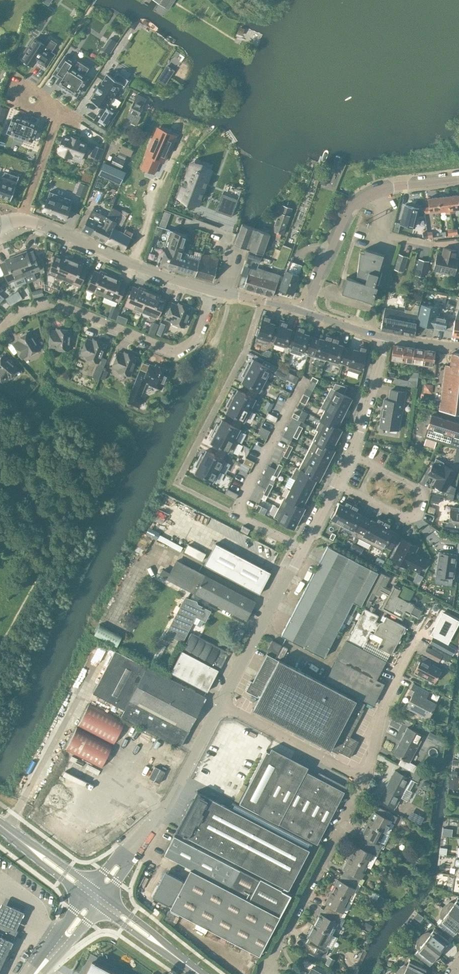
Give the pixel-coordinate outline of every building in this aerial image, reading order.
[(34,39),(28,47),(27,46),(23,53),(24,54),(21,59),(32,66),(36,61),(45,67),(53,54),(50,52),(56,44),(48,38),(44,45),(34,39)] [(106,46),(103,50),(109,55),(112,50),(106,46)] [(68,91),(69,90),(76,95),(79,90),(81,91),(85,84),(84,83),(87,78),(71,68),(75,62),(65,55),(53,73),(59,77),(56,82),(64,87),(63,87),(68,91)] [(167,66),(157,79),(165,85),(174,71),(167,66)] [(105,128),(117,110),(108,104),(120,85),(124,87),(129,79),(117,71),(113,77),(107,73),(99,85),(98,84),(94,90),(95,91),(90,99),(103,108),(94,121),(105,128)] [(23,118),(22,119),(13,116),(7,132),(15,135),(14,138),(23,141),(24,138),(32,141),(38,125),(28,121),(29,120),(23,118)] [(150,147),(141,167),(154,173),(159,160),(162,161),(169,145),(165,144),(170,133),(159,128),(154,138),(152,138),(148,146),(150,147)] [(71,138),(63,136),(59,149),(60,150),(59,153),(71,157),(72,154),(81,157),(86,144),(78,141),(79,139),(72,137),(71,138)] [(91,156),(98,159),(102,148),(95,145),(91,156)] [(121,183),(125,173),(103,163),(99,173),(121,183)] [(183,185),(178,197),(186,200),(185,200),(186,200),(190,201),(190,202),(190,201),(198,204),(200,198),(201,198),(201,197),(200,197),(202,193),(203,193),(202,193),(204,187),(205,187),(205,186),(206,182),(207,182),(207,181),(206,181),(209,173),(200,169),(196,168),(190,166),(185,180),(184,179),(184,180),(183,184),(182,184),(182,185),(183,185)] [(326,185),(330,175),(323,173),(319,183),(326,185)] [(10,200),(18,179),(17,179),(16,181),(3,176),(3,175),(2,175),(2,176),(0,176),(0,196),(10,200)] [(42,212),(65,220),(72,199),(50,191),(42,212)] [(222,193),(215,211),(219,212),(231,216),(238,199),(222,193)] [(448,195),(450,213),(455,212),(454,209),(458,209),(458,198),(458,194),(448,195)] [(448,195),(438,197),(440,211),(445,210),(446,213),(450,213),(448,195)] [(429,207),(424,207),(425,212),(440,211),(438,197),(428,198),(429,207)] [(279,212),(273,230),(275,231),(273,235),(280,238),(282,233),(284,234),(290,215),(292,208),(282,204),(280,212),(279,212)] [(405,204),(400,223),(414,226),(417,215),(425,215),(425,212),(424,207),(419,208),(405,204)] [(82,231),(105,242),(105,243),(113,227),(121,212),(112,207),(107,217),(92,210),(82,231)] [(243,224),(235,245),(249,250),(262,254),(270,234),(262,231),(254,228),(243,224)] [(113,227),(105,243),(124,251),(124,250),(130,236),(122,232),(119,230),(113,227)] [(187,237),(167,230),(162,245),(166,246),(165,247),(182,252),(187,237)] [(273,263),(272,265),(283,269),(291,250),(282,246),(281,250),(279,254),(277,259),(276,261),(274,260),(273,263)] [(175,270),(178,258),(181,258),(180,257),(182,252),(165,247),(160,266),(175,270)] [(437,255),(433,270),(455,275),(458,259),(455,259),(456,251),(444,248),(442,256),(437,255)] [(16,255),(24,276),(25,275),(27,276),(32,274),(32,272),(40,269),(33,251),(23,255),(22,253),(16,255)] [(247,255),(246,258),(259,263),(260,260),(261,257),(248,252),(247,255)] [(195,276),(212,281),(219,259),(203,254),(200,261),(195,276)] [(393,269),(402,272),(407,257),(398,254),(393,269)] [(8,282),(24,276),(16,255),(10,257),(11,260),(1,263),(8,282)] [(64,279),(72,259),(66,257),(66,259),(56,255),(48,273),(56,276),(56,278),(61,280),(63,279),(64,279)] [(195,276),(200,261),(184,256),(183,258),(181,258),(178,258),(175,270),(195,276)] [(72,259),(64,279),(80,286),(87,267),(77,263),(78,261),(72,259)] [(415,274),(425,276),(428,261),(419,259),(415,274)] [(280,289),(293,294),(297,284),(296,283),(303,266),(290,261),(280,289)] [(246,280),(243,288),(255,291),(271,296),(272,296),(273,293),(275,290),(278,282),(279,283),(282,276),(257,267),(256,269),(250,267),(250,268),(250,270),(248,273),(246,280)] [(103,296),(111,275),(105,273),(104,275),(95,271),(87,289),(94,292),(95,294),(100,296),(101,295),(103,296)] [(111,275),(103,296),(118,302),(126,284),(116,280),(117,278),(111,275)] [(347,277),(342,293),(373,303),(378,287),(374,285),(375,282),(359,278),(358,280),(347,277)] [(142,312),(150,291),(144,289),(143,291),(133,287),(126,305),(142,312)] [(150,291),(142,312),(157,318),(165,300),(155,296),(156,293),(150,291)] [(17,292),(12,295),(16,302),(21,299),(17,292)] [(11,296),(5,299),(10,306),(15,303),(11,296)] [(182,304),(181,306),(172,303),(166,319),(171,321),(172,322),(172,324),(178,326),(179,325),(184,327),(187,320),(189,320),(190,316),(189,315),(191,308),(182,304)] [(422,304),(418,324),(445,330),(448,318),(438,315),(439,307),(422,304)] [(404,312),(385,308),(381,330),(400,333),(403,320),(402,320),(404,312)] [(414,336),(418,314),(404,312),(402,320),(403,320),(400,333),(414,336)] [(257,336),(255,340),(267,344),(269,340),(271,341),(270,343),(273,344),(279,326),(274,324),(274,323),(269,322),(271,317),(263,315),(259,327),(259,328),(257,328),(255,334),(257,335),(257,336)] [(291,347),(296,331),(291,330),(291,329),(286,327),(288,322),(281,320),(279,326),(273,344),(285,348),(286,345),(291,347)] [(303,351),(308,352),(313,337),(308,335),(308,334),(303,332),(305,328),(298,325),(296,331),(291,347),(290,352),(301,355),(303,351)] [(69,349),(71,329),(61,328),(60,331),(50,330),(49,347),(55,347),(55,348),(56,348),(57,350),(63,350),(64,349),(69,349)] [(30,355),(35,352),(35,350),(40,348),(29,331),(21,336),(22,338),(13,343),(22,358),(27,355),(28,355),(29,354),(30,355)] [(326,358),(333,336),(326,334),(324,339),(320,338),(319,339),(313,337),(308,352),(307,355),(325,360),(326,358)] [(343,363),(348,348),(342,346),(342,345),(338,343),(339,338),(333,336),(326,358),(343,363)] [(97,340),(96,342),(87,338),(80,354),(86,356),(85,357),(87,357),(87,359),(92,362),(94,360),(98,362),(106,344),(97,340)] [(348,348),(343,363),(349,365),(347,370),(359,373),(361,369),(361,367),(363,368),(365,362),(363,361),(367,347),(360,345),(359,350),(354,348),(354,349),(353,349),(348,348)] [(402,361),(404,346),(394,345),(392,359),(402,361)] [(412,362),(415,348),(404,346),(402,361),(412,362)] [(423,364),(425,349),(415,348),(412,362),(423,364)] [(433,366),(436,351),(425,349),(423,364),(433,366)] [(128,353),(127,355),(118,351),(111,367),(117,369),(117,370),(118,370),(118,372),(124,375),(125,373),(130,375),(138,357),(128,353)] [(440,410),(458,412),(458,354),(453,353),(451,365),(447,365),(440,410)] [(3,355),(0,358),(0,379),(5,383),(8,378),(9,379),(10,378),(12,378),(15,374),(15,372),(18,368),(13,363),(13,361),(10,359),(8,359),(3,355)] [(248,363),(245,369),(256,374),(265,379),(270,369),(274,371),(277,366),(264,360),(262,364),(253,359),(250,364),(248,363)] [(146,372),(140,370),(132,388),(142,392),(146,381),(148,382),(148,383),(149,383),(150,385),(155,388),(157,386),(161,388),(169,370),(160,366),(159,368),(149,364),(146,372)] [(244,376),(241,381),(251,386),(249,390),(257,394),(259,390),(261,391),(267,380),(265,379),(256,374),(245,369),(241,375),(244,376)] [(281,376),(280,377),(286,380),(289,372),(284,370),(281,376)] [(396,378),(396,384),(416,388),(418,377),(411,376),(407,380),(396,378)] [(331,387),(325,398),(345,408),(346,408),(349,403),(348,402),(349,400),(350,398),(351,399),(351,398),(343,394),(347,386),(335,383),(333,387),(332,388),(331,387)] [(232,393),(229,399),(238,404),(251,411),(257,400),(255,398),(257,394),(249,390),(247,394),(237,389),(235,394),(232,393)] [(398,430),(404,392),(391,390),(389,400),(385,399),(380,427),(398,430)] [(132,392),(128,402),(134,404),(139,394),(132,392)] [(325,398),(321,407),(343,418),(345,413),(344,412),(346,408),(345,408),(325,398)] [(228,407),(226,411),(235,416),(233,420),(241,425),(243,421),(246,422),(251,411),(238,404),(229,399),(226,405),(228,407)] [(340,424),(343,418),(321,407),(320,407),(325,409),(320,419),(325,422),(325,421),(335,427),(336,426),(336,427),(338,423),(340,424)] [(268,412),(265,418),(275,423),(278,417),(268,412)] [(424,437),(426,437),(436,441),(458,448),(458,423),(431,415),(424,437)] [(217,423),(214,429),(227,436),(236,440),(242,430),(239,429),(241,425),(233,420),(231,424),(222,419),(219,424),(217,423)] [(341,429),(336,427),(336,426),(335,427),(325,421),(325,422),(320,419),(315,429),(317,430),(336,440),(341,429)] [(213,437),(210,442),(220,447),(218,451),(226,455),(228,451),(232,453),(238,442),(236,440),(227,436),(214,429),(210,436),(213,437)] [(331,448),(336,440),(317,430),(313,440),(315,441),(317,442),(318,442),(331,449),(331,448)] [(331,448),(331,449),(318,442),(317,442),(315,441),(313,440),(308,449),(328,459),(328,460),(329,460),(334,450),(331,448)] [(327,464),(329,460),(328,460),(328,459),(308,449),(303,459),(326,470),(328,465),(327,464)] [(201,453),(198,460),(207,464),(220,471),(226,460),(224,459),(226,455),(218,451),(216,455),(206,450),(203,455),(201,453)] [(433,462),(427,474),(436,478),(433,484),(436,486),(435,487),(442,491),(442,490),(445,491),(447,491),(454,493),(455,487),(449,484),(456,471),(443,464),(444,462),(436,458),(433,462)] [(323,475),(326,470),(303,459),(299,468),(303,470),(303,471),(316,477),(315,478),(316,478),(319,479),(321,475),(323,475)] [(197,467),(195,472),(205,477),(204,479),(210,482),(211,480),(215,482),(220,471),(207,464),(198,460),(195,466),(197,467)] [(303,470),(299,468),(296,467),(291,477),(295,479),(311,487),(316,478),(315,478),(316,477),(303,471),(303,470)] [(311,487),(295,479),(290,488),(308,498),(311,492),(309,492),(311,487)] [(227,488),(225,494),(235,499),(238,494),(227,488)] [(305,503),(308,498),(290,488),(285,498),(288,500),(288,499),(301,506),(302,506),(304,502),(305,503)] [(430,494),(429,501),(438,503),(440,496),(430,494)] [(304,507),(302,506),(301,506),(288,499),(288,500),(285,498),(284,497),(279,507),(299,517),(304,507)] [(333,510),(330,516),(332,517),(331,518),(341,524),(352,503),(346,500),(344,505),(339,503),(335,511),(333,510)] [(341,524),(340,526),(351,531),(352,529),(357,532),(365,517),(360,515),(361,514),(356,511),(358,507),(352,503),(341,524)] [(299,517),(279,507),(273,517),(280,520),(279,522),(285,525),(286,523),(294,528),(299,517)] [(442,529),(457,532),(458,526),(458,512),(458,508),(451,507),(450,510),(448,523),(443,522),(442,529)] [(357,532),(355,536),(371,545),(379,529),(384,520),(378,517),(376,521),(371,519),(371,520),(365,517),(357,532)] [(379,529),(371,545),(382,550),(384,546),(390,549),(398,534),(392,531),(392,530),(388,528),(390,523),(384,520),(379,529)] [(243,525),(240,530),(247,534),(250,529),(243,525)] [(417,546),(402,538),(391,559),(407,567),(407,566),(419,572),(426,559),(414,553),(417,546)] [(271,572),(216,543),(204,565),(259,593),(271,572)] [(188,544),(184,551),(202,561),(206,553),(188,544)] [(305,589),(282,634),(324,656),(343,621),(347,612),(353,601),(358,604),(361,605),(362,603),(369,590),(378,572),(328,546),(309,582),(305,589)] [(456,554),(439,551),(436,575),(453,577),(456,554)] [(374,562),(381,565),(384,560),(377,556),(374,562)] [(168,579),(246,620),(256,602),(178,561),(172,573),(162,568),(159,575),(168,579)] [(378,572),(369,590),(376,593),(379,595),(380,595),(382,591),(385,593),(387,594),(389,595),(382,608),(389,612),(393,605),(406,612),(410,614),(410,613),(418,617),(422,609),(415,606),(415,605),(408,602),(402,598),(398,596),(401,589),(394,585),(392,589),(385,586),(389,577),(379,571),(378,572)] [(401,589),(398,596),(402,598),(408,602),(413,594),(402,588),(401,589)] [(369,590),(362,603),(369,607),(371,603),(370,602),(372,599),(373,599),(375,595),(376,593),(369,590)] [(185,599),(167,633),(183,641),(193,622),(192,622),(196,615),(205,620),(209,611),(185,599)] [(353,601),(347,612),(352,615),(358,604),(353,601)] [(364,608),(347,641),(362,649),(367,641),(368,638),(367,637),(370,631),(382,638),(378,647),(390,653),(391,653),(393,650),(405,626),(386,616),(383,620),(379,622),(378,624),(374,622),(378,615),(373,613),(368,611),(364,608)] [(438,624),(433,634),(441,639),(447,642),(455,626),(454,626),(457,620),(442,613),(437,623),(438,624)] [(129,622),(126,628),(132,631),(135,625),(130,622),(129,622)] [(94,634),(117,646),(122,636),(100,624),(94,634)] [(191,633),(171,672),(207,691),(218,670),(219,670),(219,669),(228,652),(191,633)] [(232,637),(227,648),(235,652),(241,642),(232,637)] [(269,645),(268,648),(277,653),(282,645),(272,640),(270,643),(269,645)] [(313,710),(301,732),(328,747),(332,748),(331,750),(338,754),(339,751),(350,757),(357,744),(354,742),(355,739),(350,736),(364,709),(362,708),(365,703),(362,701),(363,699),(373,704),(384,683),(376,679),(386,661),(363,649),(347,641),(326,680),(358,697),(356,701),(349,697),(337,720),(328,715),(327,716),(313,710)] [(442,641),(438,647),(452,654),(455,648),(442,641)] [(160,643),(153,657),(159,660),(166,646),(160,643)] [(427,647),(424,653),(438,661),(441,656),(442,655),(431,649),(427,647)] [(125,709),(129,703),(147,667),(116,650),(93,693),(125,709)] [(251,681),(246,691),(258,697),(259,695),(260,696),(254,708),(301,732),(313,710),(327,716),(328,715),(337,720),(349,697),(268,655),(253,682),(251,681)] [(422,656),(414,672),(434,682),(441,669),(429,662),(430,660),(422,656)] [(187,733),(206,698),(147,667),(129,703),(187,733)] [(412,695),(406,706),(428,718),(435,704),(425,698),(429,692),(413,684),(408,692),(412,695)] [(125,722),(89,703),(78,726),(113,744),(125,722)] [(180,747),(187,733),(129,703),(125,709),(122,716),(180,747)] [(113,745),(77,727),(65,749),(101,768),(113,745)] [(398,744),(393,753),(396,755),(402,758),(399,764),(402,766),(416,773),(420,767),(409,762),(423,735),(407,727),(400,740),(401,741),(399,745),(398,744)] [(317,843),(346,786),(319,772),(317,776),(267,750),(239,803),(317,843)] [(395,770),(380,798),(396,807),(401,797),(405,788),(410,790),(414,781),(417,782),(421,775),(416,773),(402,766),(399,772),(395,770)] [(198,791),(177,831),(288,889),(312,843),(233,802),(230,808),(199,792),(198,791)] [(373,811),(367,822),(385,832),(391,820),(394,822),(397,816),(377,806),(375,811),(373,811)] [(362,835),(360,840),(380,850),(382,845),(380,843),(385,833),(385,832),(367,822),(361,834),(362,835)] [(166,872),(153,896),(171,905),(170,908),(259,955),(280,916),(291,894),(261,878),(260,880),(175,836),(174,835),(165,853),(164,854),(191,868),(184,881),(166,872)] [(355,845),(349,856),(367,866),(371,868),(380,850),(360,840),(357,845),(355,845)] [(345,869),(342,874),(358,883),(367,866),(349,856),(343,868),(345,869)] [(450,874),(458,875),(458,867),(457,869),(456,871),(455,873),(450,872),(450,874)] [(422,875),(417,872),(413,879),(419,882),(422,875)] [(337,879),(331,890),(349,900),(358,883),(342,874),(339,880),(337,879)] [(448,889),(453,890),(458,891),(458,892),(458,893),(458,875),(450,874),(450,876),(448,889)] [(322,906),(321,907),(341,917),(349,901),(350,900),(332,891),(331,892),(325,904),(327,905),(325,908),(322,906)] [(379,895),(375,902),(381,905),(384,899),(379,895)] [(458,920),(458,898),(458,897),(453,903),(452,902),(450,902),(448,903),(446,904),(444,905),(443,907),(458,920)] [(15,926),(23,908),(0,899),(0,920),(15,926)] [(320,915),(314,925),(332,934),(338,924),(341,926),(345,919),(341,917),(321,907),(321,908),(318,914),(320,915)] [(443,907),(442,909),(441,911),(441,913),(440,915),(440,917),(442,918),(437,924),(444,930),(445,928),(453,934),(457,929),(458,927),(458,920),(443,907)] [(18,931),(0,922),(0,969),(11,946),(13,941),(18,931)] [(365,922),(363,927),(370,931),(372,926),(365,922)] [(409,922),(405,925),(411,930),(414,926),(409,922)] [(309,939),(306,944),(316,949),(315,951),(324,956),(329,947),(326,946),(331,935),(332,934),(314,925),(314,926),(312,925),(312,926),(309,931),(311,932),(307,938),(309,939)] [(420,937),(440,953),(444,948),(442,947),(444,945),(445,945),(449,940),(441,934),(442,933),(435,927),(430,933),(428,932),(426,932),(424,933),(423,934),(421,935),(420,937)] [(440,953),(420,937),(418,938),(418,939),(418,940),(417,943),(417,945),(417,947),(418,948),(414,954),(421,959),(422,958),(430,964),(434,959),(433,959),(435,957),(436,958),(437,958),(440,953)] [(329,956),(325,963),(331,966),(334,959),(329,957),(329,956)] [(426,969),(417,964),(418,963),(410,959),(406,966),(405,965),(403,966),(401,967),(399,968),(398,970),(397,972),(402,973),(424,973),(426,969)] [(92,960),(85,973),(118,973),(92,960)]
